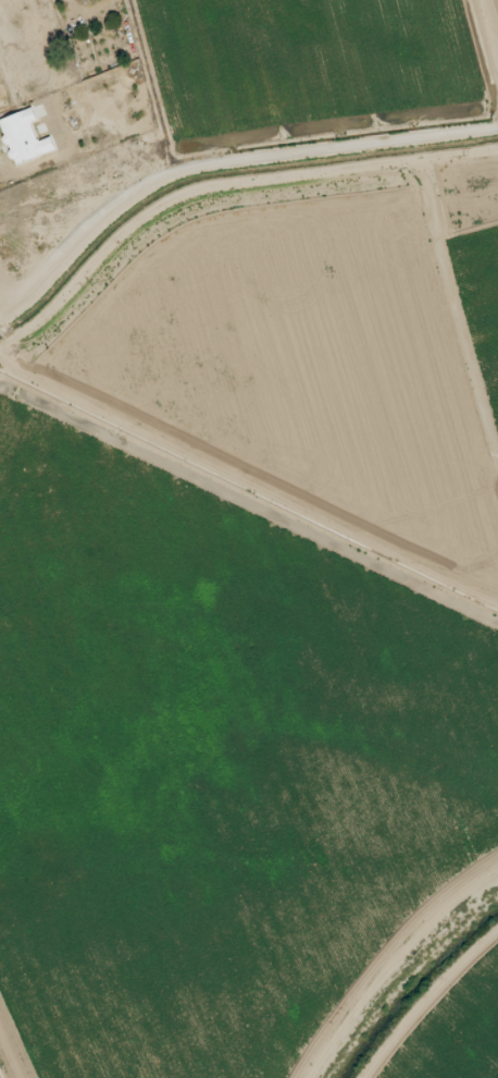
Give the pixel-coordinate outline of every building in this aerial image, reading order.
[(14,165),(55,150),(50,137),(37,141),(31,123),(37,121),(32,108),(0,120),(0,124),(14,165)]
